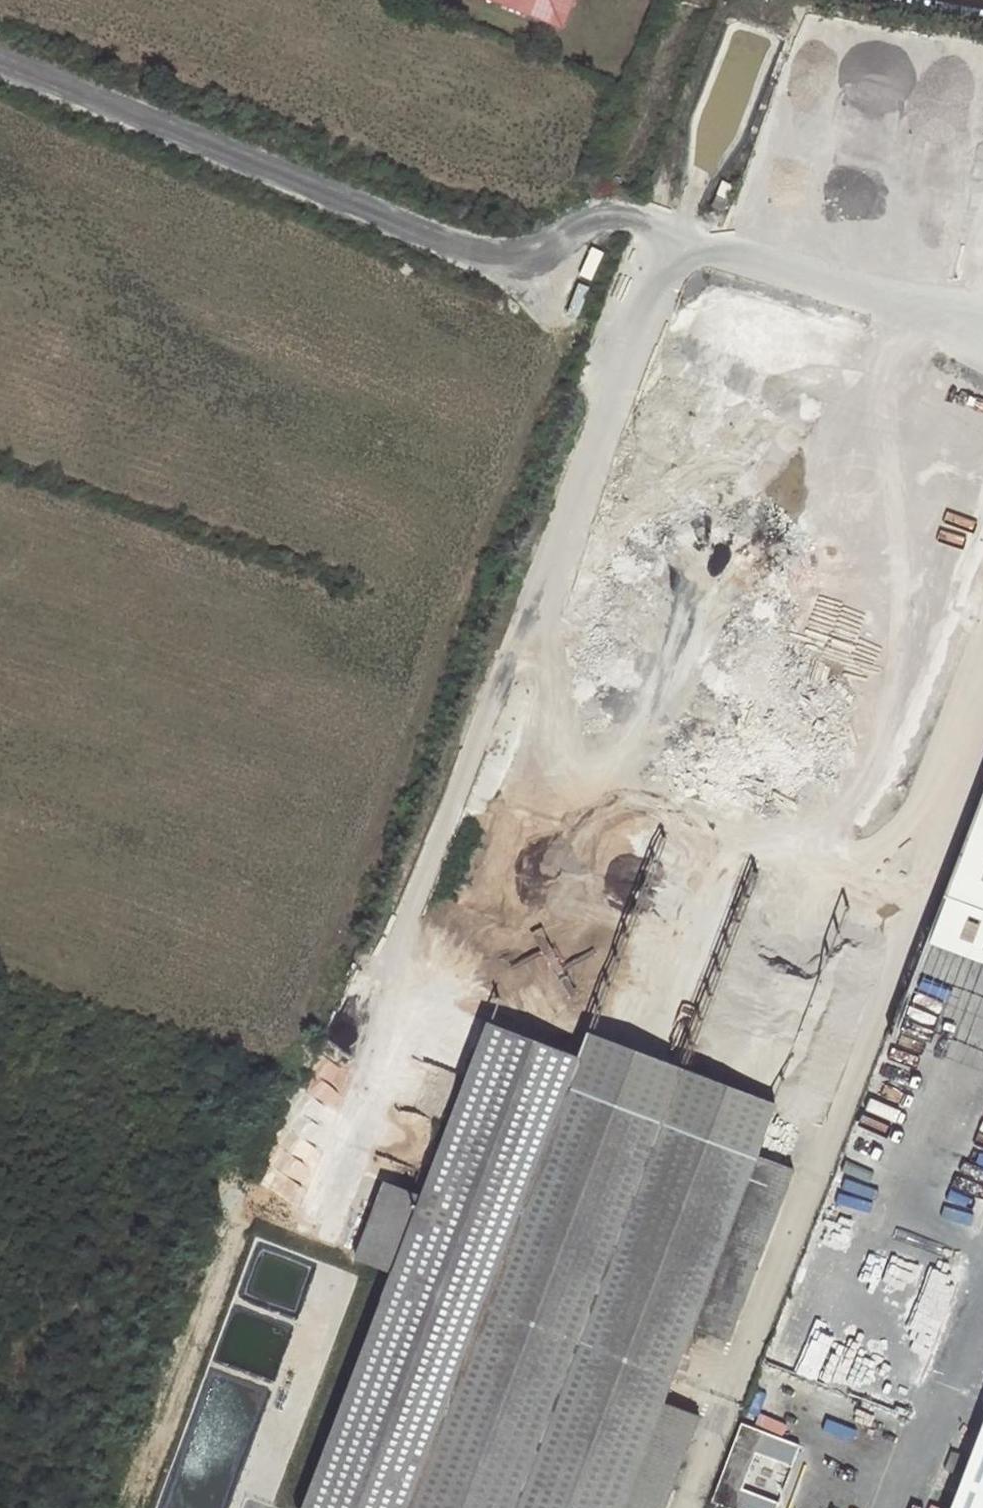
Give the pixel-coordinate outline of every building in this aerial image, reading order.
[(565,26),(576,0),(499,0),(565,26)] [(982,906),(982,784),(942,891),(982,906)] [(982,1202),(982,906),(942,891),(764,1361),(903,1413),(982,1202)] [(303,1507),(662,1507),(698,1416),(662,1402),(689,1329),(726,1343),(793,1170),(755,1154),(775,1104),(584,1032),(575,1057),(485,1023),(418,1195),(380,1180),(349,1258),(389,1271),(376,1300),(318,1278),(300,1323),(360,1348),(303,1507)] [(953,1507),(982,1507),(982,1429),(953,1507)] [(954,1449),(946,1468),(957,1472),(964,1453),(954,1449)]
